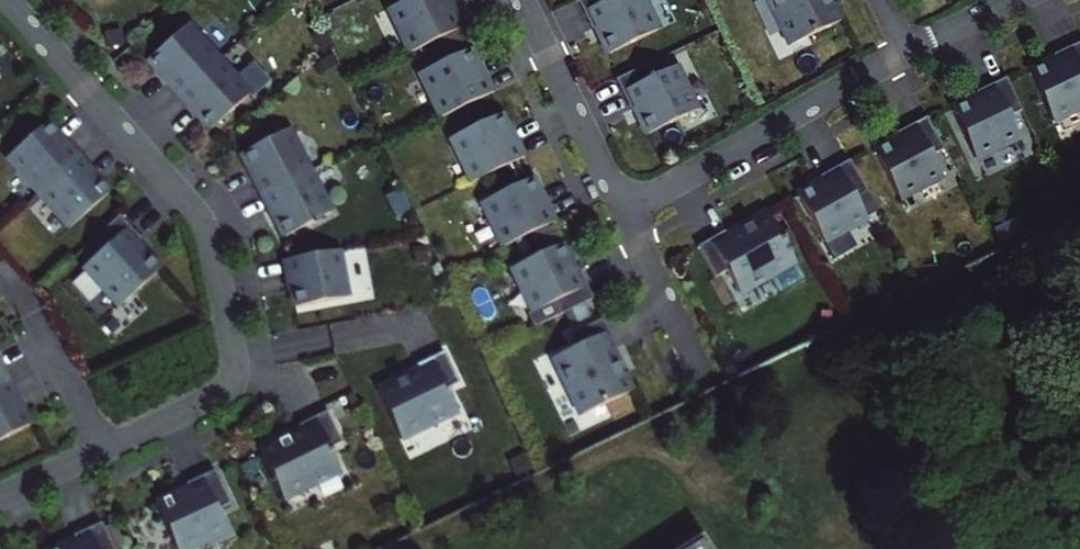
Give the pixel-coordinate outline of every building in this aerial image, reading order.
[(405,54),(458,29),(450,13),(447,15),(440,0),(410,0),(385,12),(405,54)] [(588,30),(592,28),(604,52),(651,29),(637,0),(574,0),(588,30)] [(788,46),(837,22),(829,5),(826,0),(766,0),(788,46)] [(175,95),(213,61),(181,26),(144,60),(175,95)] [(116,28),(100,32),(103,48),(119,45),(116,28)] [(323,44),(317,30),(308,35),(315,48),(323,44)] [(1079,41),(1049,56),(1051,60),(1027,71),(1050,119),(1079,105),(1079,43),(1079,41)] [(416,76),(436,119),(489,94),(482,77),(478,79),(466,52),(416,76)] [(235,87),(213,61),(175,95),(206,130),(244,96),(247,99),(261,86),(250,74),(235,87)] [(641,67),(612,81),(626,111),(631,109),(642,133),(690,110),(670,69),(647,80),(641,67)] [(1016,108),(1002,79),(972,93),(974,97),(950,109),(973,157),(1014,137),(1003,114),(1016,108)] [(447,141),(468,184),(521,159),(513,142),(509,144),(497,117),(447,141)] [(938,146),(923,118),(893,134),(895,138),(872,150),(897,197),(937,175),(926,153),(938,146)] [(35,192),(73,158),(42,123),(4,156),(35,192)] [(259,196),(304,172),(282,131),(238,154),(259,196)] [(104,193),(73,158),(35,192),(67,227),(104,193)] [(861,189),(845,161),(816,178),(819,181),(796,195),(822,241),(862,218),(849,196),(861,189)] [(325,213),(304,172),(259,196),(280,237),(325,213)] [(540,208),(528,181),(478,205),(499,248),(552,223),(544,206),(540,208)] [(791,262),(764,214),(748,224),(737,230),(724,238),(721,232),(694,248),(711,278),(723,271),(736,293),(791,262)] [(136,239),(115,216),(90,237),(100,248),(79,267),(115,306),(156,269),(131,243),(136,239)] [(734,225),(737,230),(748,224),(745,219),(734,225)] [(532,328),(590,300),(575,270),(571,272),(559,247),(512,271),(533,315),(527,317),(532,328)] [(335,250),(278,261),(281,280),(285,279),(290,307),(344,297),(335,250)] [(613,348),(600,320),(569,335),(575,347),(551,359),(578,416),(628,392),(620,376),(615,365),(608,351),(613,348)] [(457,387),(442,356),(414,370),(416,375),(401,382),(392,387),(375,395),(398,444),(455,416),(444,393),(457,387)] [(620,362),(615,365),(620,376),(625,373),(620,362)] [(389,382),(392,387),(401,382),(399,378),(389,382)] [(4,382),(0,384),(0,435),(24,422),(4,382)] [(338,425),(331,410),(323,413),(330,428),(338,425)] [(253,452),(276,500),(334,474),(323,451),(336,445),(322,414),(293,427),(296,432),(281,439),(271,444),(253,452)] [(268,439),(271,444),(281,439),(278,434),(268,439)] [(530,473),(523,458),(508,465),(516,480),(530,473)] [(182,483),(184,488),(151,504),(172,548),(187,548),(223,532),(212,508),(225,501),(211,470),(182,483)] [(53,548),(109,548),(108,547),(99,528),(97,523),(69,536),(71,540),(53,548)] [(109,523),(99,528),(108,547),(118,543),(109,523)] [(702,541),(690,548),(708,548),(702,541)]
